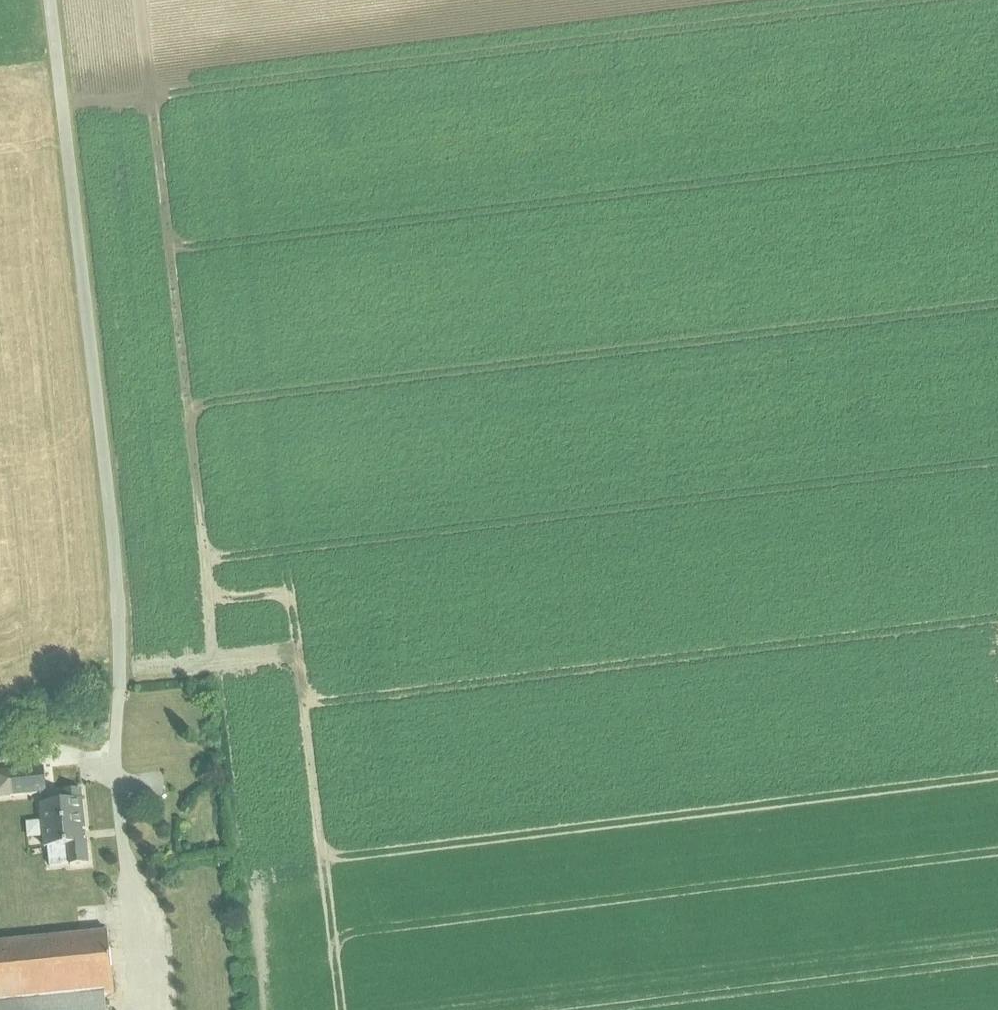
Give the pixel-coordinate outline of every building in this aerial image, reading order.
[(0,773),(0,798),(12,797),(47,793),(44,768),(10,772),(0,773)] [(63,802),(40,804),(44,848),(47,848),(49,866),(69,865),(70,864),(70,866),(89,864),(86,841),(84,842),(82,830),(85,830),(81,789),(80,790),(62,791),(63,802)] [(103,993),(113,992),(107,932),(0,943),(0,1009),(105,1009),(103,993)]
